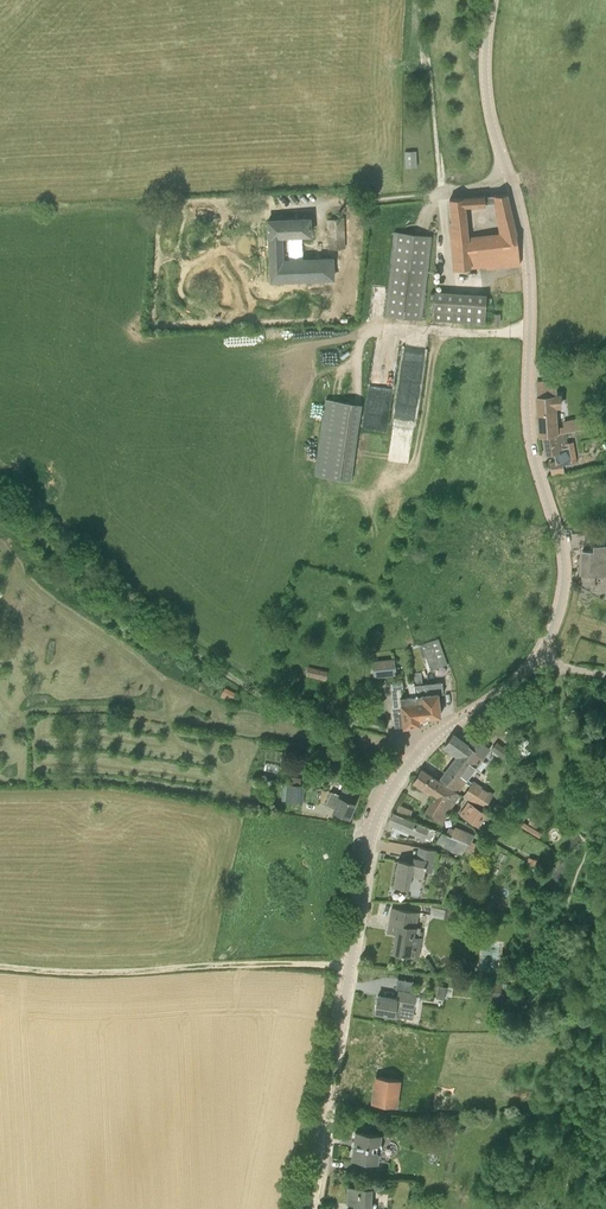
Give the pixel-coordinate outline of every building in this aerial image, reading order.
[(406,152),(406,166),(416,166),(416,151),(406,152)] [(483,196),(450,199),(451,211),(454,270),(486,266),(487,269),(520,264),(516,233),(507,194),(496,195),(496,194),(494,194),(502,234),(468,239),(465,206),(485,204),(485,195),(483,195),(483,196)] [(281,236),(310,235),(309,218),(268,220),(271,281),(333,278),(332,258),(283,261),(281,236)] [(329,249),(345,248),(343,218),(328,219),(329,249)] [(385,316),(422,320),(431,236),(394,231),(385,316)] [(434,292),(432,320),(484,323),(486,295),(434,292)] [(420,415),(427,347),(406,345),(399,412),(420,415)] [(556,433),(556,428),(556,407),(562,407),(562,396),(558,396),(558,382),(548,382),(548,397),(539,397),(539,435),(539,436),(543,435),(553,433),(556,433)] [(354,477),(362,401),(326,397),(326,400),(309,398),(302,472),(354,477)] [(561,424),(561,432),(588,429),(587,421),(561,424)] [(564,446),(562,432),(561,432),(556,433),(553,433),(543,435),(544,435),(546,455),(555,453),(556,462),(562,461),(562,463),(572,462),(570,445),(564,446)] [(552,473),(564,471),(562,463),(562,461),(556,462),(550,463),(552,473)] [(593,545),(593,550),(582,550),(581,582),(588,582),(588,584),(594,584),(595,575),(605,576),(605,545),(593,545)] [(427,671),(440,667),(448,664),(438,638),(418,645),(427,671)] [(376,676),(395,674),(394,660),(375,662),(376,676)] [(328,671),(308,666),(306,676),(326,680),(328,671)] [(442,682),(422,684),(421,672),(412,673),(414,682),(418,718),(419,718),(440,715),(438,693),(443,692),(442,682)] [(418,718),(414,682),(412,673),(414,683),(408,683),(410,697),(402,698),(400,681),(390,683),(393,707),(392,707),(395,727),(403,726),(403,727),(416,725),(419,721),(419,718),(418,718)] [(223,696),(234,699),(236,689),(225,686),(223,696)] [(372,695),(366,702),(371,707),(377,700),(372,695)] [(540,709),(555,711),(555,704),(541,702),(540,709)] [(474,768),(489,747),(488,746),(487,747),(473,736),(467,744),(453,734),(444,746),(459,756),(441,779),(458,791),(474,768)] [(530,751),(524,746),(529,741),(522,735),(517,740),(511,746),(525,758),(530,751)] [(504,758),(508,751),(496,742),(492,749),(504,758)] [(266,768),(280,770),(281,764),(267,762),(266,768)] [(441,822),(450,807),(458,794),(421,769),(412,782),(435,796),(424,813),(441,822)] [(463,796),(484,810),(493,794),(472,781),(463,796)] [(285,801),(303,802),(304,785),(287,784),(285,801)] [(334,808),(334,810),(349,816),(354,803),(349,801),(354,789),(344,785),(340,794),(331,791),(325,805),(334,808)] [(477,824),(485,812),(469,801),(461,813),(477,824)] [(400,804),(398,808),(410,813),(412,809),(400,804)] [(414,820),(414,821),(393,812),(389,822),(425,837),(427,832),(433,834),(435,828),(414,820)] [(532,816),(529,823),(536,827),(540,821),(532,816)] [(449,826),(446,834),(442,832),(439,838),(446,841),(446,842),(445,845),(462,853),(467,842),(451,836),(454,828),(449,826)] [(467,842),(470,844),(471,841),(474,833),(455,826),(454,828),(451,836),(467,842)] [(423,878),(425,871),(432,872),(435,861),(416,858),(413,857),(412,862),(398,860),(393,886),(409,888),(411,876),(423,878)] [(527,862),(537,866),(539,860),(529,857),(527,862)] [(430,906),(428,915),(445,919),(447,910),(430,906)] [(420,931),(415,930),(417,911),(393,907),(390,922),(388,932),(396,933),(393,953),(415,957),(416,948),(419,948),(421,937),(419,936),(420,931)] [(447,910),(445,919),(453,920),(455,910),(453,909),(447,908),(447,910)] [(481,929),(491,930),(493,918),(483,917),(481,929)] [(399,976),(396,985),(412,989),(414,980),(399,976)] [(485,996),(500,998),(502,984),(486,982),(485,996)] [(437,998),(445,1000),(447,987),(439,986),(437,998)] [(413,1008),(416,994),(398,991),(397,999),(378,995),(375,1012),(394,1015),(407,1017),(409,1007),(413,1008)] [(417,1049),(417,1034),(400,1034),(400,1048),(417,1049)] [(396,1106),(400,1079),(376,1076),(372,1103),(396,1106)] [(380,1142),(381,1135),(355,1131),(352,1157),(377,1160),(379,1153),(381,1151),(382,1148),(382,1145),(380,1142)] [(371,1188),(348,1187),(347,1203),(355,1204),(355,1208),(376,1208),(376,1203),(371,1203),(371,1188)]
